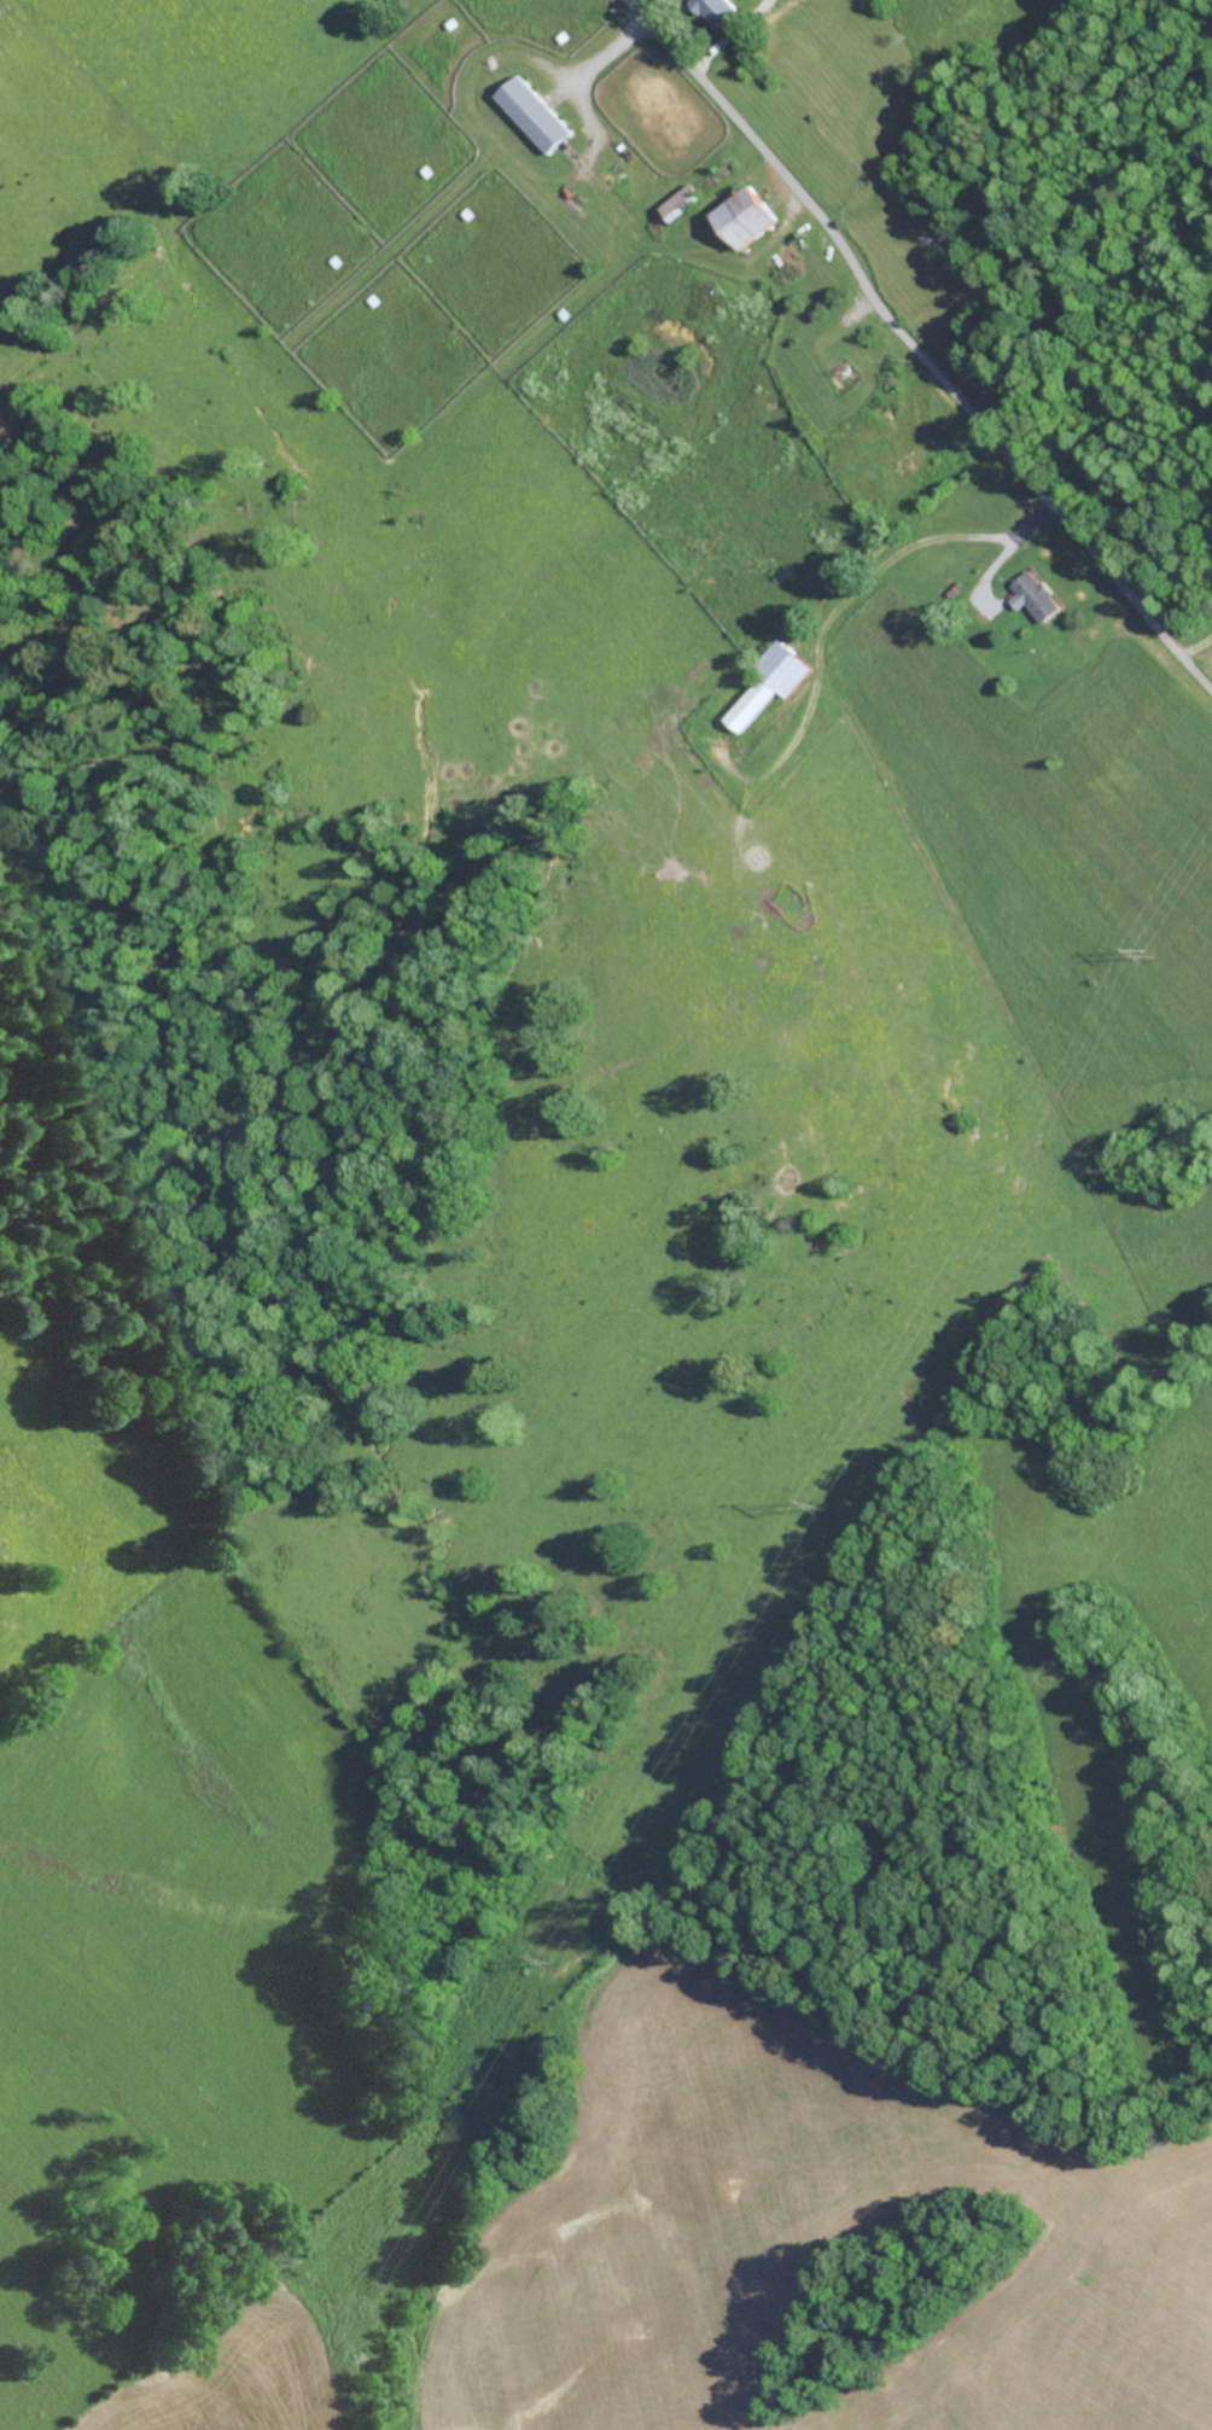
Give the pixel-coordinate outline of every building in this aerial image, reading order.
[(736,6),(729,0),(688,0),(686,1),(715,28),(736,6)] [(546,153),(570,132),(517,74),(493,96),(546,153)] [(653,209),(665,224),(697,199),(685,184),(653,209)] [(737,252),(772,219),(740,185),(705,218),(737,252)] [(1006,601),(1014,612),(1023,605),(1037,624),(1057,610),(1029,569),(1007,584),(1014,595),(1006,601)] [(760,676),(724,721),(741,735),(776,691),(786,700),(810,669),(775,640),(752,670),(760,676)]
